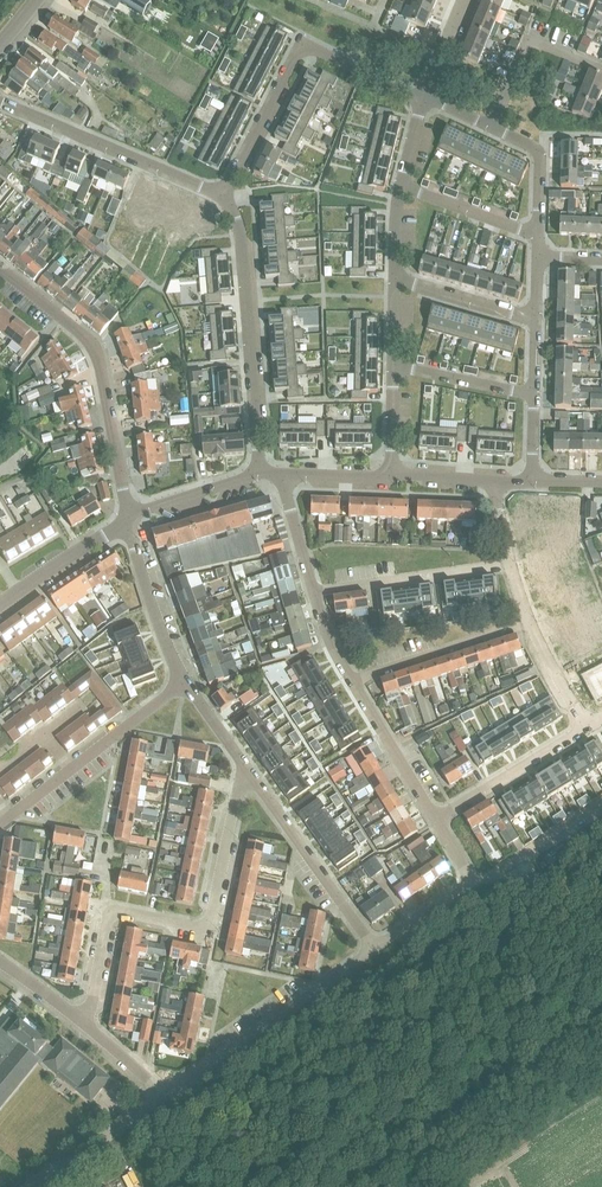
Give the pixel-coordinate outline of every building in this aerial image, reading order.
[(88,0),(70,0),(72,2),(71,4),(86,12),(88,8),(92,11),(91,13),(109,23),(114,15),(106,10),(94,3),(88,0)] [(99,1),(116,11),(117,10),(116,9),(120,3),(128,7),(144,17),(152,3),(146,0),(99,0),(99,1)] [(332,4),(345,10),(350,0),(333,0),(332,4)] [(431,15),(437,1),(436,1),(436,0),(415,0),(412,7),(431,15)] [(501,10),(505,0),(484,0),(483,3),(501,10)] [(546,0),(545,0),(543,5),(551,9),(553,3),(546,0)] [(575,4),(590,11),(594,0),(577,0),(575,4)] [(483,3),(478,16),(496,24),(501,10),(483,3)] [(431,15),(412,7),(406,21),(397,17),(391,30),(405,36),(410,23),(425,29),(431,15)] [(521,18),(530,22),(532,16),(524,13),(521,18)] [(496,24),(478,16),(472,30),(490,37),(496,24)] [(530,22),(521,18),(519,24),(527,27),(530,22)] [(592,18),(589,24),(597,27),(600,21),(592,18)] [(56,19),(49,31),(78,49),(81,44),(74,40),(78,33),(56,19)] [(86,19),(81,26),(78,31),(87,37),(93,40),(96,35),(94,33),(98,26),(86,19)] [(597,27),(589,24),(587,30),(595,33),(597,27)] [(239,33),(245,36),(248,30),(242,27),(239,33)] [(279,54),(288,38),(267,27),(259,44),(279,54)] [(490,37),(472,30),(466,44),(484,52),(490,37)] [(47,33),(39,43),(52,52),(55,48),(80,66),(78,69),(85,73),(86,71),(88,69),(91,64),(87,61),(82,57),(73,51),(68,48),(47,33)] [(203,46),(214,53),(222,39),(211,33),(203,46)] [(241,43),(245,36),(239,33),(236,40),(241,43)] [(99,40),(96,44),(105,50),(108,46),(99,40)] [(510,46),(519,49),(521,43),(513,40),(510,46)] [(271,70),(279,54),(259,44),(250,60),(271,70)] [(484,52),(466,44),(461,58),(479,66),(484,52)] [(519,49),(510,46),(508,52),(516,55),(519,49)] [(586,55),(588,49),(580,46),(577,52),(586,55)] [(87,49),(82,57),(87,61),(91,64),(94,65),(99,58),(87,49)] [(74,97),(79,91),(51,69),(50,70),(44,66),(47,61),(33,50),(25,59),(74,97)] [(508,52),(505,60),(513,63),(516,55),(508,52)] [(226,59),(222,65),(228,68),(231,62),(226,59)] [(263,86),(271,70),(250,60),(242,76),(263,86)] [(510,69),(513,63),(505,60),(502,65),(510,69)] [(24,61),(17,70),(48,94),(52,97),(56,92),(47,85),(50,81),(38,72),(24,61)] [(81,87),(85,81),(60,63),(56,69),(81,87)] [(228,68),(222,65),(219,72),(225,75),(228,68)] [(560,69),(558,75),(567,78),(569,73),(560,69)] [(10,80),(5,86),(19,96),(24,90),(26,87),(40,97),(44,100),(45,98),(48,94),(17,70),(10,79),(10,80)] [(309,74),(300,90),(330,106),(333,101),(324,96),(330,86),(334,88),(338,79),(323,72),(323,73),(320,80),(309,74)] [(601,94),(601,93),(601,77),(590,72),(584,86),(601,94)] [(567,78),(558,75),(555,81),(564,84),(567,78)] [(254,103),(263,86),(242,76),(234,92),(254,103)] [(601,94),(584,86),(578,100),(596,107),(601,94)] [(559,98),(561,92),(552,89),(550,94),(559,98)] [(292,106),(313,117),(319,106),(328,111),(330,106),(300,90),(292,106)] [(203,102),(209,105),(212,99),(206,96),(203,102)] [(252,107),(232,96),(223,113),(244,123),(252,107)] [(596,107),(578,100),(573,114),(590,121),(596,107)] [(205,112),(209,105),(203,102),(200,109),(205,112)] [(284,122),(313,137),(316,132),(307,128),(313,117),(292,106),(284,122)] [(397,139),(402,121),(392,119),(394,111),(378,107),(376,115),(379,116),(375,133),(397,139)] [(81,109),(76,116),(81,120),(87,113),(81,109)] [(66,110),(61,117),(70,121),(74,116),(66,110)] [(339,112),(336,118),(342,121),(344,115),(339,112)] [(236,139),(244,123),(223,113),(215,129),(236,139)] [(311,142),(313,137),(284,122),(275,138),(286,144),(283,151),(282,151),(281,152),(296,159),(301,151),(297,149),(302,138),(311,142)] [(323,122),(321,129),(332,131),(333,125),(323,122)] [(105,127),(102,133),(123,142),(125,136),(121,134),(105,127)] [(187,134),(192,137),(196,131),(190,128),(187,134)] [(459,145),(464,136),(447,128),(442,140),(437,149),(454,157),(459,145)] [(227,155),(236,139),(215,129),(207,145),(227,155)] [(397,139),(375,133),(370,151),(393,156),(397,139)] [(158,134),(150,145),(157,151),(165,139),(158,134)] [(169,134),(166,139),(174,144),(177,139),(169,134)] [(189,144),(192,137),(187,134),(183,141),(189,144)] [(326,136),(323,142),(330,146),(333,140),(326,136)] [(342,140),(341,145),(348,147),(349,142),(350,138),(343,136),(342,140)] [(476,153),(480,144),(464,136),(459,145),(454,157),(469,165),(470,165),(476,153)] [(39,162),(47,142),(35,137),(29,150),(23,148),(17,161),(30,166),(33,159),(39,162)] [(198,138),(195,146),(202,148),(205,141),(198,138)] [(1,140),(0,141),(0,154),(1,155),(0,156),(0,159),(5,163),(14,151),(1,140)] [(47,142),(39,162),(46,165),(43,172),(55,177),(61,164),(54,161),(60,148),(47,142)] [(492,161),(496,152),(480,144),(476,153),(470,165),(486,173),(492,161)] [(562,159),(578,160),(578,145),(562,144),(562,159)] [(219,172),(227,155),(207,145),(198,161),(219,172)] [(297,162),(282,154),(283,154),(275,150),(268,147),(264,156),(261,160),(275,168),(278,163),(279,161),(286,164),(287,163),(295,167),(297,162)] [(393,156),(370,151),(366,168),(389,173),(393,156)] [(508,168),(512,159),(496,152),(492,161),(486,173),(502,180),(508,168)] [(61,164),(56,177),(68,182),(81,187),(84,180),(78,178),(85,160),(86,158),(73,153),(68,166),(61,164)] [(524,176),(529,167),(521,163),(512,159),(508,168),(502,180),(503,181),(519,188),(524,176)] [(562,159),(561,174),(585,174),(593,174),(593,168),(585,167),(577,167),(578,160),(562,159)] [(258,167),(254,174),(260,176),(266,180),(269,181),(276,185),(281,176),(283,172),(275,168),(261,160),(258,167)] [(98,163),(92,178),(99,181),(97,187),(105,191),(107,185),(114,170),(98,163)] [(389,174),(389,173),(366,168),(362,185),(359,184),(357,192),(373,196),(375,189),(384,191),(385,189),(389,174)] [(12,175),(4,169),(0,173),(0,175),(7,181),(12,175)] [(114,170),(107,185),(101,199),(107,201),(110,194),(113,195),(116,188),(123,191),(129,177),(114,170)] [(577,180),(584,181),(593,181),(593,180),(593,174),(585,174),(561,174),(561,188),(577,189),(577,180)] [(21,182),(12,175),(7,181),(16,188),(21,182)] [(84,180),(81,187),(76,200),(82,203),(84,199),(91,183),(84,180)] [(428,189),(430,183),(423,180),(421,187),(428,189)] [(31,190),(21,182),(16,188),(26,196),(31,190)] [(43,185),(40,192),(40,193),(47,198),(51,188),(43,185)] [(450,198),(452,191),(446,188),(443,195),(450,198)] [(40,198),(31,190),(26,196),(35,203),(40,198)] [(457,200),(459,193),(452,191),(450,198),(457,200)] [(554,193),(550,193),(549,200),(554,200),(561,200),(570,200),(570,212),(575,212),(576,211),(576,201),(576,193),(554,193)] [(260,207),(262,225),(295,222),(295,217),(285,217),(284,205),(289,205),(288,195),(271,197),(271,198),(272,197),(273,206),(260,207)] [(50,206),(40,198),(35,203),(45,211),(50,206)] [(116,217),(122,202),(114,199),(107,214),(116,217)] [(479,208),(481,201),(475,199),(472,206),(479,208)] [(59,213),(50,206),(45,211),(55,219),(59,213)] [(589,237),(601,238),(601,206),(598,206),(597,222),(589,221),(589,237)] [(377,234),(377,219),(377,216),(367,216),(367,208),(351,208),(351,216),(354,216),(354,234),(377,235),(377,234)] [(80,211),(77,219),(85,223),(88,214),(80,211)] [(575,221),(574,237),(589,237),(589,221),(582,221),(583,211),(579,211),(576,211),(575,212),(575,214),(575,221)] [(69,221),(59,213),(55,219),(64,226),(69,221)] [(517,220),(519,215),(512,213),(510,220),(517,222),(517,220)] [(575,221),(575,214),(569,214),(568,220),(560,220),(560,231),(560,236),(574,237),(575,221)] [(69,221),(64,226),(74,234),(78,228),(69,221)] [(173,222),(168,234),(173,236),(178,225),(173,222)] [(262,225),(263,243),(287,241),(286,228),(296,228),(295,222),(262,225)] [(16,227),(11,223),(7,228),(3,225),(0,228),(0,247),(16,227)] [(55,225),(50,231),(56,236),(60,230),(55,225)] [(16,227),(0,247),(0,255),(5,260),(20,242),(22,240),(17,236),(21,231),(16,227)] [(85,246),(93,236),(84,229),(76,238),(85,246)] [(487,249),(492,234),(484,232),(480,247),(487,249)] [(377,251),(377,235),(354,234),(353,252),(377,252),(377,251)] [(14,249),(5,260),(15,267),(24,256),(35,242),(26,235),(22,240),(20,242),(14,249)] [(102,243),(93,236),(85,246),(94,253),(102,243)] [(48,246),(38,239),(15,267),(24,275),(39,257),(48,246)] [(263,243),(265,260),(298,258),(298,252),(288,253),(287,241),(263,243)] [(433,244),(428,242),(425,253),(431,254),(433,244)] [(102,243),(94,253),(103,260),(111,250),(102,243)] [(123,244),(118,250),(122,254),(127,247),(123,244)] [(127,247),(122,254),(127,257),(128,256),(129,255),(132,251),(127,247)] [(448,248),(442,247),(440,257),(445,258),(448,248)] [(177,249),(174,257),(180,259),(181,255),(183,252),(180,250),(177,249)] [(205,260),(207,278),(230,276),(228,257),(219,258),(218,258),(218,257),(218,249),(201,251),(195,251),(196,261),(202,260),(205,260)] [(111,250),(103,260),(112,267),(119,258),(111,250)] [(461,252),(456,250),(453,261),(459,262),(461,252)] [(376,268),(377,252),(353,252),(353,270),(350,270),(350,278),(366,278),(366,270),(376,271),(376,268)] [(475,256),(470,255),(467,265),(473,266),(475,256)] [(39,257),(24,275),(34,283),(48,265),(39,257)] [(119,258),(112,267),(121,274),(128,265),(119,258)] [(298,258),(265,260),(266,279),(279,278),(279,286),(278,286),(278,287),(295,285),(295,276),(290,276),(289,264),(298,263),(298,258)] [(433,279),(438,263),(423,259),(419,275),(433,279)] [(490,260),(485,259),(482,269),(487,270),(490,260)] [(452,267),(438,263),(433,279),(447,283),(452,267)] [(47,293),(56,281),(52,277),(59,267),(55,264),(37,285),(47,293)] [(148,264),(143,271),(147,274),(152,268),(148,264)] [(137,272),(128,265),(121,274),(130,281),(132,278),(137,272)] [(466,271),(452,267),(447,283),(461,287),(466,271)] [(517,268),(512,267),(509,277),(515,278),(517,268)] [(152,268),(147,274),(152,278),(154,275),(157,272),(152,268)] [(559,273),(559,288),(575,288),(575,269),(563,268),(562,273),(559,273)] [(74,278),(56,300),(64,307),(74,295),(70,291),(75,284),(78,280),(85,272),(81,269),(74,278)] [(56,281),(47,293),(56,300),(74,278),(69,274),(65,270),(56,281)] [(466,271),(461,287),(475,291),(480,275),(466,271)] [(146,280),(137,272),(132,278),(141,286),(146,280)] [(496,272),(494,279),(489,295),(503,299),(508,283),(502,282),(503,275),(496,272)] [(494,279),(480,275),(475,291),(489,295),(494,279)] [(231,294),(230,276),(207,278),(208,296),(205,296),(206,305),(222,304),(221,295),(231,294)] [(523,288),(508,283),(503,299),(518,303),(523,288)] [(575,288),(559,288),(558,302),(574,302),(575,288)] [(78,298),(74,295),(64,307),(73,314),(83,302),(90,294),(85,289),(78,298)] [(92,309),(82,321),(91,328),(100,336),(110,324),(119,313),(110,305),(107,309),(103,306),(110,298),(104,294),(92,309)] [(92,309),(83,302),(73,314),(82,321),(92,309)] [(558,302),(558,316),(574,317),(574,308),(596,308),(596,303),(582,302),(574,302),(558,302)] [(235,332),(233,314),(223,315),(222,306),(206,308),(207,317),(210,317),(212,335),(235,332)] [(10,316),(0,308),(0,328),(10,316)] [(447,326),(450,313),(433,308),(429,321),(427,330),(444,335),(447,326)] [(271,338),(304,336),(304,330),(294,331),(293,319),(298,318),(297,309),(281,310),(281,311),(282,319),(270,320),(271,338)] [(379,339),(379,321),(369,321),(369,313),(353,313),(353,321),(356,321),(356,339),(379,339)] [(461,340),(468,318),(450,313),(447,326),(444,335),(461,340)] [(172,315),(165,318),(169,326),(175,323),(172,315)] [(10,316),(0,328),(0,336),(2,334),(12,342),(24,327),(10,316)] [(574,317),(558,316),(557,331),(589,332),(589,324),(574,324),(574,317)] [(479,345),(485,323),(468,318),(461,340),(479,345)] [(169,326),(163,328),(166,334),(179,329),(177,323),(175,323),(169,326)] [(496,350),(502,328),(485,323),(479,345),(496,350)] [(37,338),(24,327),(12,342),(22,350),(17,356),(21,359),(37,338)] [(516,346),(520,333),(502,328),(496,350),(513,355),(516,346)] [(122,353),(145,344),(142,335),(132,339),(129,331),(115,336),(122,353)] [(589,332),(557,331),(557,346),(573,346),(573,337),(589,338),(589,332)] [(147,332),(142,335),(145,344),(151,342),(147,332)] [(236,351),(235,332),(212,335),(213,353),(210,353),(211,362),(227,361),(226,352),(236,351)] [(271,338),(273,356),(296,354),(295,342),(305,341),(304,336),(271,338)] [(145,344),(122,353),(128,371),(132,369),(135,376),(146,373),(143,365),(139,357),(149,353),(149,352),(162,347),(161,345),(164,345),(162,339),(159,340),(159,338),(151,342),(145,344)] [(379,357),(379,339),(356,339),(355,356),(379,357)] [(48,370),(67,358),(57,342),(46,349),(49,355),(42,360),(48,370)] [(557,350),(557,365),(588,366),(588,359),(573,359),(573,351),(557,350)] [(273,356),(274,374),(307,371),(307,366),(297,366),(296,354),(273,356)] [(378,375),(379,357),(355,356),(355,374),(378,375)] [(424,366),(426,359),(418,357),(417,364),(424,366)] [(78,375),(67,358),(48,370),(56,382),(63,377),(67,382),(78,375)] [(15,373),(20,366),(16,362),(10,369),(15,373)] [(447,371),(449,363),(442,362),(440,369),(447,371)] [(36,377),(44,373),(38,363),(31,367),(36,377)] [(557,365),(556,380),(572,380),(572,372),(581,372),(588,372),(588,366),(557,365)] [(470,376),(472,368),(465,367),(463,374),(470,376)] [(213,394),(240,392),(238,375),(231,375),(230,368),(211,369),(213,394)] [(477,377),(479,370),(472,368),(470,376),(477,377)] [(203,370),(189,371),(191,385),(199,384),(198,378),(204,378),(203,370)] [(307,371),(274,374),(275,392),(288,391),(288,399),(288,400),(305,399),(304,389),(299,389),(298,377),(308,377),(307,373),(307,371)] [(323,372),(307,373),(308,377),(308,378),(318,378),(319,385),(324,384),(323,372)] [(44,373),(36,377),(40,383),(47,379),(44,373)] [(136,386),(132,386),(134,405),(160,402),(159,392),(158,380),(152,381),(150,373),(134,377),(136,386)] [(378,393),(378,375),(355,374),(355,392),(352,392),(351,400),(368,400),(368,393),(378,393)] [(517,384),(518,378),(511,377),(510,384),(517,385),(517,384)] [(556,380),(556,394),(587,395),(591,395),(592,388),(572,388),(572,380),(556,380)] [(50,385),(26,395),(26,396),(22,398),(24,404),(29,402),(29,403),(41,398),(53,393),(50,385)] [(62,413),(66,412),(87,407),(82,388),(70,391),(71,398),(58,401),(62,413)] [(240,392),(213,394),(215,410),(194,412),(195,419),(203,419),(215,418),(222,417),(241,416),(240,392)] [(54,393),(38,400),(42,408),(47,406),(58,402),(54,393)] [(587,395),(556,394),(555,409),(571,409),(571,401),(579,401),(587,401),(587,395)] [(591,395),(591,409),(601,410),(601,395),(591,395)] [(160,402),(134,405),(136,424),(151,422),(150,413),(161,412),(160,402)] [(23,407),(27,418),(34,415),(29,404),(23,407)] [(92,426),(87,407),(66,412),(69,425),(78,423),(79,430),(92,426)] [(570,414),(556,414),(555,421),(561,421),(561,437),(554,437),(554,453),(569,453),(570,429),(570,414)] [(357,415),(357,424),(367,424),(368,416),(357,415)] [(242,424),(241,416),(222,417),(222,422),(223,425),(242,424)] [(195,419),(194,420),(197,448),(204,448),(205,458),(224,456),(222,438),(203,440),(203,435),(205,435),(203,419),(195,419)] [(316,425),(299,425),(299,448),(317,448),(317,438),(325,438),(325,422),(317,422),(316,425)] [(354,449),(354,425),(336,425),(336,422),(328,422),(328,438),(336,438),(336,448),(354,449)] [(299,448),(299,425),(280,425),(280,448),(299,448)] [(373,425),(354,425),(354,449),(373,449),(373,425)] [(438,452),(440,429),(421,427),(419,451),(438,452)] [(458,430),(440,429),(438,452),(456,453),(457,443),(466,444),(467,428),(458,427),(458,430)] [(495,456),(497,433),(479,432),(479,428),(470,428),(468,444),(477,445),(476,455),(495,456)] [(570,429),(569,453),(583,453),(583,437),(583,430),(583,429),(578,429),(570,429)] [(515,434),(497,433),(495,456),(513,457),(515,434)] [(44,443),(53,441),(51,434),(42,436),(44,443)] [(74,461),(78,460),(99,454),(95,435),(82,439),(84,445),(71,448),(74,461)] [(243,436),(222,438),(224,456),(245,454),(243,436)] [(139,457),(165,455),(171,454),(170,445),(153,446),(152,437),(137,439),(139,457)] [(583,437),(583,453),(598,453),(598,438),(583,437)] [(64,439),(51,443),(54,453),(67,449),(64,439)] [(182,457),(192,456),(191,447),(181,448),(182,457)] [(99,454),(78,460),(81,473),(83,479),(104,474),(99,454)] [(165,455),(139,457),(141,475),(156,474),(155,465),(166,464),(165,455)] [(104,501),(112,499),(107,482),(99,484),(104,501)] [(54,500),(46,487),(44,484),(35,484),(40,491),(48,504),(54,500)] [(92,495),(78,504),(87,519),(101,510),(92,495)] [(28,497),(22,500),(25,506),(31,502),(28,497)] [(270,499),(247,506),(252,523),(274,517),(270,499)] [(312,499),(311,515),(319,516),(319,523),(325,523),(326,516),(327,499),(312,499)] [(327,499),(326,516),(340,517),(341,500),(327,499)] [(25,506),(22,500),(15,504),(18,510),(25,506)] [(350,501),(349,518),(357,518),(357,524),(358,524),(364,525),(364,518),(365,501),(350,501)] [(365,501),(364,518),(370,518),(379,519),(380,502),(377,502),(365,501)] [(380,502),(379,519),(393,519),(394,502),(382,502),(380,502)] [(393,519),(393,527),(399,527),(399,520),(408,520),(409,503),(394,502),(393,519)] [(77,503),(63,511),(72,527),(87,519),(78,504),(77,503)] [(550,503),(549,526),(564,527),(566,503),(550,503)] [(566,503),(564,527),(581,528),(582,504),(566,503)] [(432,534),(433,504),(418,504),(418,520),(427,521),(426,534),(432,534)] [(448,505),(433,504),(432,534),(437,535),(438,521),(447,522),(448,505)] [(247,505),(225,512),(228,521),(219,524),(222,535),(253,526),(252,523),(247,506),(247,505)] [(462,506),(448,505),(447,522),(456,522),(456,536),(461,536),(462,506)] [(461,536),(461,539),(467,539),(468,523),(477,523),(478,506),(477,506),(475,506),(462,506),(462,522),(461,536)] [(228,521),(225,512),(191,521),(191,522),(197,542),(222,535),(219,524),(228,521)] [(34,521),(46,542),(59,534),(47,514),(34,521)] [(285,526),(282,518),(278,519),(277,519),(275,520),(282,541),(288,539),(285,526)] [(46,542),(34,521),(21,529),(33,549),(46,542)] [(197,542),(191,522),(153,533),(158,550),(167,547),(168,552),(178,549),(178,548),(197,543),(197,542)] [(253,526),(222,535),(197,542),(197,543),(178,548),(178,549),(168,552),(167,547),(158,550),(159,555),(168,579),(185,574),(186,575),(260,556),(257,543),(253,526)] [(343,527),(335,527),(335,543),(343,543),(343,527)] [(21,529),(9,536),(21,556),(33,549),(21,529)] [(352,530),(344,529),(344,543),(352,543),(352,530)] [(9,536),(0,541),(0,551),(8,564),(21,556),(9,536)] [(264,541),(257,543),(260,556),(266,554),(266,555),(284,549),(281,541),(265,546),(264,541)] [(538,542),(532,545),(536,552),(541,550),(540,546),(538,542)] [(532,545),(527,547),(529,551),(530,554),(536,552),(532,545)] [(554,549),(532,558),(539,573),(561,564),(554,549)] [(581,549),(573,552),(576,558),(583,555),(583,553),(583,552),(581,549)] [(114,551),(97,562),(110,580),(120,573),(115,566),(121,562),(114,551)] [(274,571),(289,567),(285,554),(271,558),(269,559),(264,560),(265,567),(272,565),(274,571)] [(599,554),(591,557),(594,565),(601,562),(599,554)] [(97,562),(81,572),(92,588),(99,583),(101,586),(110,580),(97,562)] [(561,564),(539,573),(544,588),(566,579),(561,564)] [(587,564),(580,567),(582,573),(589,570),(587,564)] [(242,565),(232,569),(236,583),(246,579),(242,565)] [(289,567),(274,571),(248,579),(249,584),(260,581),(262,589),(293,580),(289,567)] [(227,568),(216,571),(218,579),(229,576),(227,568)] [(589,570),(582,573),(584,578),(592,575),(589,570)] [(81,572),(65,583),(77,602),(88,595),(89,595),(94,592),(93,591),(92,588),(81,572)] [(176,596),(202,586),(198,574),(186,577),(172,583),(176,596)] [(498,577),(483,579),(486,603),(493,602),(501,601),(500,591),(498,577)] [(483,579),(469,581),(471,596),(472,602),(472,605),(486,603),(483,579)] [(566,579),(544,588),(550,602),(572,593),(566,579)] [(293,580),(262,589),(252,592),(253,597),(272,591),(275,600),(297,594),(293,580)] [(468,581),(455,583),(457,598),(458,607),(472,605),(472,602),(471,596),(469,581),(468,581)] [(77,602),(65,583),(48,595),(58,610),(65,606),(67,609),(77,602)] [(246,593),(243,583),(238,585),(241,595),(246,593)] [(455,583),(440,585),(441,596),(442,600),(443,606),(443,609),(451,608),(458,607),(457,598),(455,583)] [(202,586),(176,596),(181,608),(201,601),(208,598),(203,585),(202,586)] [(421,588),(420,588),(423,611),(427,611),(438,609),(436,595),(435,586),(421,588)] [(420,588),(406,590),(409,613),(423,611),(420,588)] [(396,591),(391,592),(395,615),(409,613),(406,590),(396,591)] [(391,592),(377,594),(378,604),(380,617),(395,615),(391,592)] [(367,593),(350,596),(352,612),(369,609),(367,593)] [(598,593),(591,596),(593,601),(600,598),(598,593)] [(297,594),(275,600),(256,605),(257,610),(276,605),(278,613),(300,606),(297,594)] [(352,612),(350,596),(333,598),(336,614),(346,613),(349,634),(361,632),(360,626),(355,627),(353,618),(352,612)] [(44,598),(31,607),(45,626),(57,617),(44,598)] [(593,601),(595,607),(601,604),(601,602),(600,598),(593,601)] [(204,608),(201,601),(181,608),(186,621),(214,610),(221,608),(219,603),(204,608)] [(237,602),(230,604),(235,617),(242,615),(237,602)] [(125,605),(120,608),(124,615),(129,611),(125,605)] [(278,613),(270,615),(272,619),(274,628),(275,628),(282,626),(289,624),(304,620),(300,606),(278,613)] [(31,607),(20,615),(34,635),(45,626),(31,607)] [(578,607),(556,616),(562,631),(584,622),(578,607)] [(214,610),(186,621),(191,634),(205,628),(219,623),(218,619),(214,610)] [(97,627),(106,622),(99,611),(90,617),(97,627)] [(378,625),(377,615),(377,611),(368,612),(371,631),(379,630),(378,625)] [(20,615),(8,624),(22,643),(34,635),(20,615)] [(256,620),(248,623),(252,634),(260,632),(258,628),(256,620)] [(304,620),(289,624),(293,637),(308,633),(304,620)] [(8,624),(0,629),(0,638),(10,652),(22,643),(8,624)] [(136,624),(114,633),(119,647),(141,638),(136,624)] [(205,628),(191,634),(195,646),(210,641),(217,638),(225,636),(222,630),(217,632),(214,625),(205,628)] [(97,634),(96,632),(97,631),(93,626),(83,634),(88,641),(97,634)] [(249,635),(247,627),(236,631),(239,638),(249,635)] [(308,633),(293,637),(278,641),(279,645),(284,644),(285,646),(295,643),(297,650),(311,646),(308,633)] [(62,635),(56,639),(60,644),(66,640),(62,635)] [(517,636),(503,640),(512,670),(517,668),(518,668),(516,661),(514,653),(521,651),(517,636)] [(141,638),(119,647),(124,660),(146,652),(141,638)] [(219,644),(217,638),(210,641),(195,646),(200,659),(221,652),(228,649),(227,645),(224,646),(223,643),(219,644)] [(503,640),(489,645),(494,660),(499,658),(504,676),(513,673),(512,670),(503,640)] [(494,660),(489,645),(476,649),(480,664),(483,671),(485,679),(491,677),(486,662),(494,660)] [(70,648),(64,652),(68,657),(74,653),(70,648)] [(271,653),(273,661),(289,656),(287,648),(271,653)] [(480,664),(476,649),(462,653),(467,668),(480,664)] [(92,651),(85,656),(89,661),(95,656),(92,651)] [(68,657),(64,652),(59,657),(63,662),(68,657)] [(146,652),(124,660),(129,674),(151,665),(146,652)] [(223,658),(221,652),(200,659),(205,672),(219,667),(233,661),(231,655),(223,658)] [(462,653),(449,658),(453,673),(458,688),(461,697),(467,695),(461,676),(459,671),(467,668),(462,653)] [(256,662),(254,655),(248,657),(251,664),(256,662)] [(95,656),(89,661),(92,666),(93,666),(93,665),(99,661),(95,656)] [(312,656),(291,668),(300,682),(320,670),(312,656)] [(595,656),(589,659),(593,666),(598,663),(595,656)] [(449,658),(435,662),(440,677),(447,675),(452,690),(458,688),(449,658)] [(219,667),(205,672),(210,685),(224,680),(238,675),(236,670),(233,661),(219,667)] [(440,677),(435,662),(421,667),(431,696),(434,706),(440,704),(432,680),(440,677)] [(151,665),(129,674),(135,688),(157,679),(151,665)] [(48,666),(42,671),(46,676),(52,671),(48,666)] [(408,671),(413,686),(420,684),(425,698),(431,696),(421,667),(408,671)] [(320,670),(300,682),(308,696),(329,684),(320,670)] [(515,676),(518,683),(531,677),(528,670),(519,674),(515,676)] [(46,676),(42,671),(36,675),(40,680),(46,676)] [(413,686),(408,671),(394,676),(399,690),(413,686)] [(485,679),(483,671),(476,673),(479,681),(485,679)] [(588,679),(599,700),(601,698),(601,671),(588,679)] [(98,699),(107,692),(92,673),(72,688),(79,697),(90,688),(98,699)] [(48,697),(60,712),(75,700),(55,675),(51,678),(54,682),(59,688),(48,697)] [(111,675),(104,680),(108,685),(114,680),(111,675)] [(399,710),(405,707),(401,697),(399,690),(394,676),(380,680),(381,681),(385,695),(388,703),(395,700),(399,710)] [(511,676),(501,679),(504,688),(514,685),(511,676)] [(114,680),(108,685),(111,689),(114,687),(118,684),(114,680)] [(14,692),(19,697),(32,687),(28,681),(20,688),(14,692)] [(530,683),(525,685),(528,693),(533,690),(530,683)] [(329,684),(308,696),(316,710),(337,698),(329,684)] [(525,685),(519,688),(523,695),(528,693),(525,685)] [(282,686),(275,691),(278,696),(285,691),(282,686)] [(223,691),(212,699),(222,712),(240,698),(236,692),(231,695),(227,690),(224,692),(223,691)] [(246,706),(259,697),(257,694),(254,695),(251,691),(240,698),(246,706)] [(285,691),(278,696),(281,701),(288,696),(285,691)] [(19,697),(14,692),(9,697),(13,702),(19,697)] [(107,692),(98,699),(107,710),(95,719),(102,728),(122,711),(107,692)] [(60,712),(48,697),(37,705),(28,694),(25,696),(27,699),(45,723),(60,712)] [(401,697),(405,707),(410,705),(407,695),(401,697)] [(501,697),(495,699),(499,707),(504,704),(501,697)] [(337,698),(316,710),(325,724),(345,711),(337,698)] [(539,705),(536,706),(549,726),(563,718),(560,713),(557,709),(554,703),(551,699),(551,698),(539,705)] [(28,708),(17,717),(29,732),(43,721),(45,723),(27,699),(23,702),(28,708)] [(495,699),(490,702),(493,709),(499,707),(495,699)] [(452,712),(461,709),(459,703),(450,706),(452,712)] [(11,708),(16,714),(22,709),(17,704),(11,708)] [(278,705),(271,709),(275,714),(282,710),(278,705)] [(442,715),(450,713),(448,706),(439,709),(442,715)] [(536,706),(522,714),(535,735),(536,734),(549,726),(536,706)] [(253,709),(234,722),(244,736),(263,722),(253,709)] [(282,710),(275,714),(278,719),(285,715),(282,710)] [(345,711),(325,724),(333,737),(353,725),(345,711)] [(472,711),(466,714),(470,721),(475,718),(472,712),(472,711)] [(299,713),(292,717),(295,722),(302,718),(299,713)] [(466,714),(461,716),(462,719),(464,723),(470,721),(466,714)] [(522,714),(509,723),(521,743),(534,735),(535,735),(522,714)] [(72,727),(83,742),(98,730),(86,715),(72,727)] [(17,717),(6,725),(1,719),(0,720),(0,725),(14,743),(29,732),(17,717)] [(302,718),(295,722),(299,727),(306,723),(302,718)] [(263,722),(244,736),(253,749),(272,735),(263,722)] [(509,723),(495,731),(507,751),(513,748),(521,743),(509,723)] [(353,725),(333,737),(342,752),(362,739),(353,725)] [(410,726),(400,731),(404,738),(413,733),(410,726)] [(83,742),(72,727),(57,738),(68,753),(83,742)] [(429,738),(434,735),(431,730),(426,733),(429,738)] [(495,731),(481,739),(484,745),(493,760),(507,752),(507,751),(495,731)] [(296,732),(289,737),(293,741),(300,737),(296,732)] [(416,739),(417,740),(420,747),(430,741),(428,738),(426,736),(425,733),(416,739)] [(272,735),(253,749),(262,762),(282,749),(272,735)] [(300,737),(293,741),(296,746),(303,742),(300,737)] [(467,748),(462,740),(461,738),(453,743),(460,754),(468,750),(467,748)] [(470,746),(467,748),(468,750),(470,754),(473,758),(479,768),(493,760),(484,745),(481,739),(470,746)] [(317,740),(310,744),(313,749),(320,745),(317,740)] [(133,742),(131,756),(146,759),(153,760),(161,762),(173,764),(175,751),(177,743),(177,742),(176,742),(172,742),(168,741),(166,750),(165,755),(165,757),(161,756),(158,755),(155,755),(154,755),(154,754),(155,750),(156,746),(148,744),(133,742)] [(585,749),(598,769),(601,766),(601,748),(598,741),(585,749)] [(188,784),(195,746),(181,744),(178,759),(185,760),(184,767),(186,767),(184,776),(179,775),(178,782),(188,784)] [(320,745),(313,749),(316,754),(323,750),(320,745)] [(210,749),(195,746),(188,784),(199,786),(210,788),(212,780),(196,777),(199,763),(207,764),(210,749)] [(462,779),(445,752),(442,746),(435,750),(444,764),(447,769),(441,773),(450,786),(462,779)] [(360,768),(374,760),(367,747),(353,756),(360,768)] [(282,749),(262,762),(272,776),(291,762),(282,749)] [(445,752),(462,779),(474,771),(466,758),(459,762),(456,756),(455,757),(451,749),(445,752)] [(585,749),(573,757),(585,777),(598,769),(585,749)] [(42,750),(28,760),(40,775),(42,774),(54,765),(50,761),(47,756),(42,750)] [(220,751),(213,750),(212,757),(218,759),(220,751)] [(131,756),(128,770),(143,773),(146,759),(131,756)] [(572,757),(561,764),(573,784),(574,784),(585,777),(573,757),(572,757)] [(313,759),(307,763),(310,768),(317,764),(313,759)] [(40,775),(28,760),(12,773),(23,788),(40,775)] [(374,760),(360,768),(364,775),(351,782),(355,788),(381,771),(374,760)] [(291,762),(272,776),(281,789),(300,775),(291,762)] [(317,764),(310,768),(313,773),(320,769),(317,764)] [(561,764),(548,772),(561,792),(573,784),(561,764)] [(336,768),(328,773),(335,784),(343,779),(336,768)] [(126,784),(140,787),(149,788),(155,789),(156,784),(141,781),(143,773),(128,770),(126,784)] [(355,788),(349,791),(350,793),(353,797),(365,789),(369,795),(375,792),(389,784),(383,774),(381,771),(378,774),(355,788)] [(543,775),(536,779),(548,800),(554,796),(561,792),(548,772),(543,775)] [(0,782),(0,787),(3,791),(7,796),(9,799),(23,788),(12,773),(11,774),(0,782)] [(153,775),(152,780),(167,783),(168,778),(153,775)] [(300,775),(281,789),(290,802),(310,789),(300,775)] [(536,779),(524,787),(536,807),(548,800),(536,779)] [(140,787),(126,784),(123,798),(138,800),(140,787)] [(389,784),(375,792),(379,799),(374,802),(368,806),(371,811),(396,796),(389,784)] [(178,800),(181,787),(172,785),(170,798),(178,800)] [(306,792),(311,800),(322,793),(318,785),(306,792)] [(512,794),(511,795),(524,815),(529,812),(536,807),(524,787),(512,794)] [(160,790),(155,789),(149,788),(148,794),(159,796),(160,790)] [(183,797),(182,802),(212,808),(215,794),(200,791),(198,799),(191,798),(191,799),(183,797)] [(337,795),(330,799),(333,804),(340,800),(337,795)] [(511,795),(498,802),(503,810),(511,823),(519,818),(524,815),(511,795)] [(371,801),(368,796),(364,798),(359,801),(352,806),(355,810),(371,801)] [(403,808),(396,796),(371,811),(374,815),(380,812),(385,809),(390,816),(403,808)] [(587,796),(582,799),(586,806),(591,803),(587,796)] [(350,797),(346,800),(349,806),(354,803),(350,797)] [(123,798),(120,812),(157,819),(158,813),(144,810),(136,809),(138,800),(123,798)] [(316,798),(297,812),(306,824),(325,810),(316,798)] [(582,799),(577,802),(581,809),(586,806),(582,799)] [(212,808),(182,802),(169,800),(168,806),(195,812),(194,819),(209,822),(212,808)] [(340,800),(333,804),(337,809),(344,805),(340,800)] [(489,801),(476,809),(485,823),(491,819),(495,824),(496,824),(501,832),(500,833),(507,844),(513,840),(519,837),(512,826),(506,817),(501,820),(498,815),(489,801)] [(403,808),(390,816),(394,823),(389,826),(389,827),(383,830),(386,835),(410,820),(403,808)] [(485,823),(476,809),(464,817),(472,831),(488,856),(494,853),(487,841),(482,832),(478,827),(485,823)] [(325,810),(306,824),(314,836),(334,822),(325,810)] [(120,812),(118,826),(133,829),(134,820),(142,822),(156,825),(157,819),(120,812)] [(348,812),(341,817),(345,821),(351,817),(348,812)] [(563,812),(558,815),(562,822),(567,818),(563,812)] [(370,821),(366,814),(359,818),(363,825),(370,821)] [(558,815),(553,818),(557,825),(562,822),(558,815)] [(166,823),(165,828),(206,836),(209,822),(194,819),(186,818),(184,827),(166,823)] [(418,833),(410,820),(386,835),(388,839),(395,835),(400,832),(405,841),(415,834),(418,833)] [(334,822),(314,836),(323,848),(342,834),(334,822)] [(118,826),(115,840),(117,841),(130,843),(146,846),(148,839),(131,836),(133,829),(118,826)] [(371,827),(366,831),(370,838),(376,835),(371,827)] [(206,836),(165,828),(164,837),(175,839),(176,835),(190,838),(188,847),(203,850),(206,836)] [(539,828),(534,831),(538,838),(543,835),(539,828)] [(68,847),(71,832),(56,829),(53,844),(68,847)] [(361,831),(354,836),(357,841),(364,836),(361,831)] [(534,831),(529,834),(533,841),(538,838),(534,831)] [(71,832),(68,847),(67,853),(63,876),(78,879),(80,867),(73,865),(76,848),(84,849),(86,835),(71,832)] [(342,834),(323,848),(331,859),(350,846),(342,834)] [(413,850),(425,842),(420,835),(404,845),(410,852),(413,850)] [(364,836),(357,841),(360,846),(367,841),(364,836)] [(385,841),(383,837),(375,841),(377,846),(385,841)] [(6,840),(3,856),(19,859),(34,861),(35,854),(28,852),(29,843),(22,842),(21,842),(14,841),(6,840)] [(249,842),(246,857),(276,863),(277,857),(263,854),(264,846),(249,842)] [(425,842),(413,850),(417,857),(422,854),(438,878),(450,870),(442,858),(435,862),(427,850),(429,849),(425,842)] [(141,849),(127,846),(126,853),(140,856),(141,849)] [(350,846),(331,859),(340,872),(359,858),(350,846)] [(188,847),(185,861),(201,864),(203,850),(188,847)] [(365,851),(358,857),(362,862),(369,857),(365,851)] [(55,861),(53,872),(63,874),(67,853),(62,852),(60,862),(55,861)] [(427,886),(438,878),(422,854),(417,857),(426,869),(418,874),(427,886)] [(19,859),(3,856),(1,872),(23,876),(40,879),(41,871),(18,868),(19,859)] [(166,857),(165,861),(177,864),(176,866),(184,868),(182,875),(198,878),(201,864),(185,861),(178,859),(170,858),(167,857),(166,857)] [(276,863),(246,857),(244,871),(259,874),(260,866),(267,868),(274,869),(286,872),(288,865),(276,863)] [(375,857),(368,862),(377,874),(384,869),(375,857)] [(402,877),(397,869),(391,860),(386,863),(398,881),(391,885),(394,890),(403,903),(415,894),(402,877)] [(377,874),(368,862),(362,866),(371,878),(377,874)] [(401,866),(397,869),(402,877),(407,874),(406,872),(401,866)] [(147,894),(150,879),(142,878),(143,871),(131,869),(130,875),(121,874),(118,889),(147,894)] [(383,870),(377,877),(383,884),(390,877),(383,870)] [(259,874),(244,871),(241,885),(256,887),(258,888),(279,892),(280,886),(257,881),(259,874)] [(362,871),(356,875),(360,880),(366,876),(362,871)] [(0,878),(0,889),(14,891),(21,892),(40,895),(42,885),(35,884),(30,883),(29,887),(22,886),(23,876),(1,872),(0,878)] [(407,874),(402,877),(406,882),(415,894),(427,886),(418,874),(411,879),(407,874)] [(180,884),(179,889),(195,892),(198,878),(182,875),(180,884)] [(353,875),(348,878),(352,883),(357,880),(353,875)] [(48,876),(46,891),(52,892),(53,892),(55,878),(49,877),(48,876)] [(61,886),(59,894),(74,896),(82,898),(89,899),(92,885),(90,884),(82,883),(77,882),(76,888),(61,886)] [(159,898),(162,886),(154,884),(152,896),(159,898)] [(279,892),(258,888),(256,887),(241,885),(238,898),(253,902),(255,892),(278,897),(279,892)] [(373,901),(384,916),(395,908),(380,886),(374,890),(379,897),(373,901)] [(176,903),(192,906),(195,892),(173,887),(170,887),(169,891),(168,896),(177,898),(176,903)] [(0,889),(0,906),(12,907),(19,909),(27,910),(33,911),(34,905),(20,902),(20,900),(13,899),(14,891),(0,889)] [(51,898),(51,899),(73,903),(72,910),(87,913),(89,899),(74,896),(59,894),(53,892),(52,892),(51,898)] [(253,902),(238,898),(235,912),(250,915),(264,918),(270,919),(271,913),(263,911),(251,909),(253,902)] [(384,916),(373,901),(367,905),(362,898),(356,902),(372,925),(384,916)] [(0,906),(0,922),(16,925),(17,916),(10,915),(12,907),(0,906)] [(67,909),(64,923),(84,927),(87,913),(72,910),(67,909)] [(235,912),(232,926),(247,929),(249,921),(255,922),(256,921),(263,922),(264,918),(250,915),(235,912)] [(301,925),(308,927),(323,930),(326,915),(311,912),(309,921),(283,915),(282,922),(301,925)] [(49,915),(48,920),(55,922),(56,922),(62,923),(63,918),(49,915)] [(56,922),(55,922),(48,920),(46,920),(45,925),(63,928),(62,930),(68,931),(67,938),(81,941),(84,927),(64,923),(62,923),(56,922)] [(7,940),(14,941),(15,935),(16,925),(0,922),(0,939),(7,940)] [(300,930),(301,925),(282,922),(281,927),(292,930),(292,929),(300,930)] [(232,926),(229,940),(244,943),(271,948),(272,942),(245,937),(247,929),(232,926)] [(308,927),(305,941),(320,944),(323,930),(308,927)] [(128,930),(126,944),(168,952),(170,938),(163,937),(161,944),(149,942),(150,940),(142,939),(144,932),(128,930)] [(81,941),(67,938),(59,937),(58,945),(50,944),(49,949),(79,955),(81,941)] [(302,955),(317,958),(320,944),(305,941),(298,939),(296,949),(288,947),(287,952),(295,953),(298,954),(302,955)] [(244,943),(229,940),(226,954),(241,957),(243,950),(269,955),(271,948),(244,943)] [(179,989),(182,978),(188,946),(173,943),(171,959),(179,960),(178,968),(179,968),(174,988),(179,989)] [(168,952),(126,944),(123,958),(138,961),(140,953),(166,958),(168,952)] [(188,946),(182,978),(187,979),(189,970),(190,970),(192,963),(208,966),(211,952),(202,950),(188,946)] [(79,955),(49,949),(40,948),(39,953),(55,956),(63,958),(61,966),(76,969),(79,955)] [(273,961),(273,963),(278,965),(278,962),(280,955),(286,957),(294,958),(295,953),(287,952),(276,950),(273,961)] [(317,958),(302,955),(299,969),(314,972),(317,958)] [(138,961),(123,958),(121,972),(162,980),(163,975),(144,971),(145,970),(137,968),(138,961)] [(35,964),(34,971),(42,973),(43,965),(35,964)] [(52,974),(51,979),(59,980),(74,983),(76,969),(61,966),(54,965),(53,973),(52,974)] [(162,980),(121,972),(118,986),(133,989),(135,981),(142,982),(142,981),(150,982),(148,992),(159,994),(162,980)] [(118,986),(116,1000),(148,1006),(149,999),(132,996),(133,989),(118,986)] [(164,989),(161,1004),(169,1006),(172,991),(164,989)] [(173,1002),(172,1007),(202,1013),(205,998),(190,995),(188,1005),(180,1003),(180,1004),(173,1002)] [(156,1007),(148,1006),(116,1000),(113,1014),(128,1017),(129,1011),(138,1012),(139,1010),(155,1013),(156,1007)] [(202,1013),(172,1007),(169,1006),(161,1004),(160,1008),(178,1012),(178,1013),(186,1014),(184,1023),(199,1027),(202,1013)] [(113,1014),(111,1029),(133,1032),(133,1028),(134,1026),(127,1025),(128,1017),(113,1014)] [(15,1090),(40,1060),(44,1063),(43,1063),(58,1075),(59,1074),(77,1089),(76,1090),(78,1092),(82,1095),(91,1102),(110,1079),(102,1072),(97,1068),(96,1068),(95,1067),(94,1068),(82,1058),(76,1053),(77,1052),(62,1040),(54,1050),(47,1044),(20,1021),(17,1025),(9,1019),(4,1026),(0,1030),(0,1109),(15,1090)] [(153,1023),(143,1021),(139,1042),(148,1044),(153,1023)] [(199,1027),(184,1023),(182,1030),(176,1028),(175,1031),(157,1027),(156,1032),(196,1041),(199,1027)] [(193,1055),(196,1041),(156,1032),(153,1044),(160,1045),(162,1038),(172,1041),(172,1042),(170,1050),(178,1051),(193,1055)]
